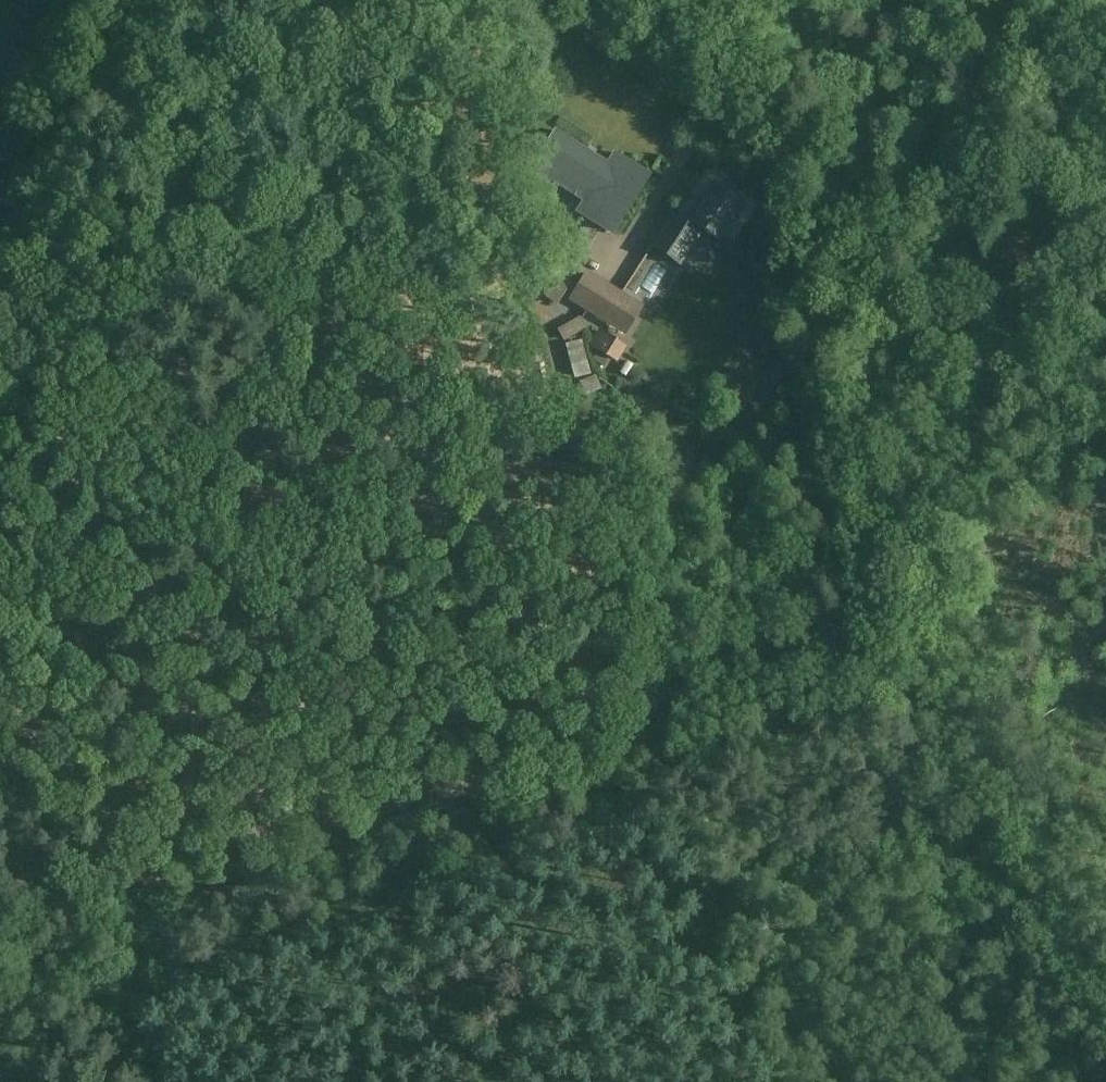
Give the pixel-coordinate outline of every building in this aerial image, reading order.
[(555,132),(532,169),(535,184),(540,188),(547,177),(585,201),(578,212),(610,232),(646,175),(613,154),(607,164),(555,132)] [(713,187),(690,222),(717,240),(740,204),(713,187)] [(672,214),(649,248),(679,267),(702,233),(672,214)] [(567,300),(611,327),(627,301),(583,274),(567,300)] [(599,329),(587,346),(615,363),(625,347),(599,329)]
